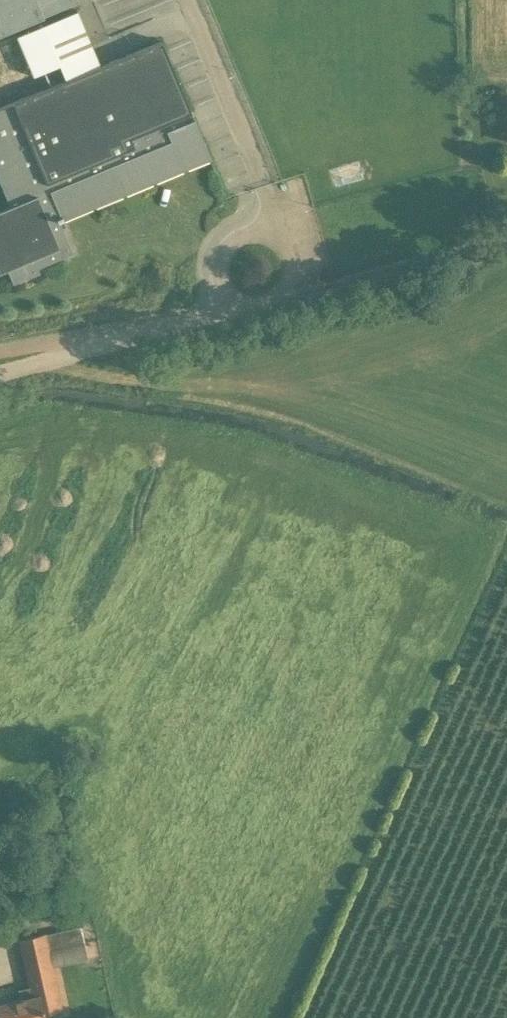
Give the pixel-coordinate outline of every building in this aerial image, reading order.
[(79,4),(78,0),(0,0),(0,37),(79,4)] [(9,207),(0,210),(0,273),(7,270),(12,284),(38,273),(36,268),(72,253),(59,222),(210,160),(195,124),(187,127),(183,117),(191,113),(162,42),(100,68),(77,13),(18,38),(34,77),(60,67),(66,82),(0,109),(0,185),(9,207)] [(0,1003),(0,1017),(44,1017),(43,1014),(61,1010),(52,967),(48,948),(83,941),(79,926),(45,933),(18,939),(29,987),(17,989),(19,999),(0,1003)]
